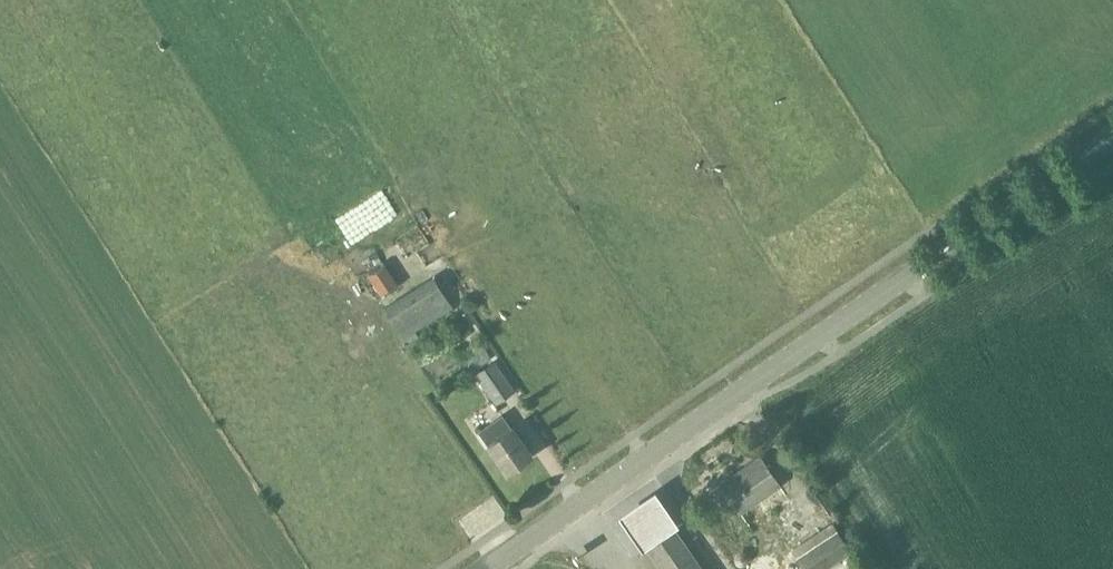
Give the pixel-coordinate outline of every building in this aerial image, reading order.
[(399,286),(384,264),(368,275),(383,297),(399,286)] [(403,339),(453,308),(434,278),(384,309),(403,339)] [(470,374),(492,358),(476,336),(454,352),(470,374)] [(476,374),(496,404),(515,391),(495,361),(476,374)] [(507,473),(531,456),(512,429),(503,416),(479,432),(488,446),(507,473)] [(760,458),(721,485),(740,514),(780,486),(760,458)] [(621,516),(645,551),(648,549),(675,530),(681,526),(657,491),(621,516)] [(805,568),(826,568),(851,553),(832,524),(802,544),(804,546),(794,553),(805,568)] [(675,530),(648,549),(661,568),(702,568),(675,530)]
